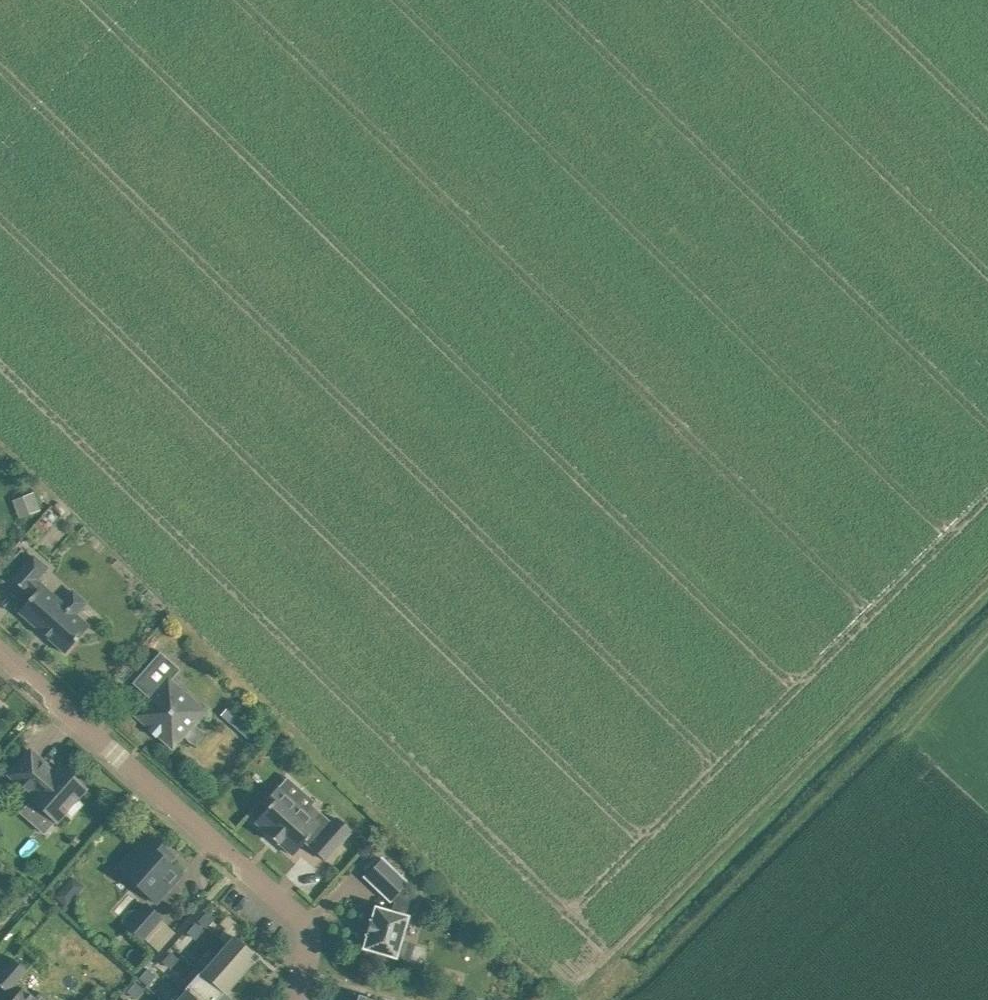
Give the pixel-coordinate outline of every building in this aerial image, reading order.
[(35,494),(13,498),(16,514),(38,510),(35,494)] [(35,554),(13,578),(27,590),(28,589),(34,594),(18,612),(65,653),(89,626),(36,579),(48,566),(35,554)] [(135,683),(151,697),(135,715),(150,728),(148,731),(155,737),(157,735),(172,748),(182,737),(183,738),(194,725),(193,724),(204,712),(168,680),(176,671),(160,654),(135,683)] [(30,750),(9,774),(33,796),(30,799),(31,799),(19,812),(44,834),(55,821),(56,821),(66,811),(71,816),(82,804),(76,799),(85,788),(60,766),(54,772),(30,750)] [(315,819),(278,787),(263,804),(268,808),(255,822),(269,834),(268,835),(278,844),(279,843),(292,854),(305,840),(311,845),(310,846),(325,860),(351,830),(336,817),(331,823),(320,813),(315,819)] [(174,856),(165,848),(148,833),(117,868),(132,881),(156,903),(181,874),(168,863),(174,856)] [(367,935),(363,948),(396,958),(396,956),(410,960),(415,943),(401,939),(408,916),(404,915),(410,895),(402,888),(408,883),(382,858),(364,876),(390,901),(391,900),(394,902),(391,911),(375,906),(371,920),(370,920),(366,934),(367,935)] [(126,925),(142,939),(161,918),(145,904),(126,925)] [(198,921),(206,928),(215,918),(207,911),(198,921)] [(195,922),(187,932),(195,940),(196,939),(204,929),(195,922)] [(217,955),(242,976),(258,957),(234,936),(217,955)] [(162,961),(170,968),(179,959),(171,951),(162,961)] [(201,973),(223,993),(225,994),(242,976),(217,955),(201,973)] [(0,972),(0,986),(7,992),(8,991),(15,997),(12,999),(50,999),(40,992),(34,998),(22,988),(22,989),(15,983),(27,970),(12,958),(0,972)] [(139,978),(148,985),(156,975),(148,968),(139,978)] [(198,999),(217,999),(223,993),(201,973),(200,972),(185,989),(187,990),(198,999)] [(127,991),(135,999),(144,989),(136,982),(127,991)] [(187,990),(178,999),(198,999),(187,990)]
